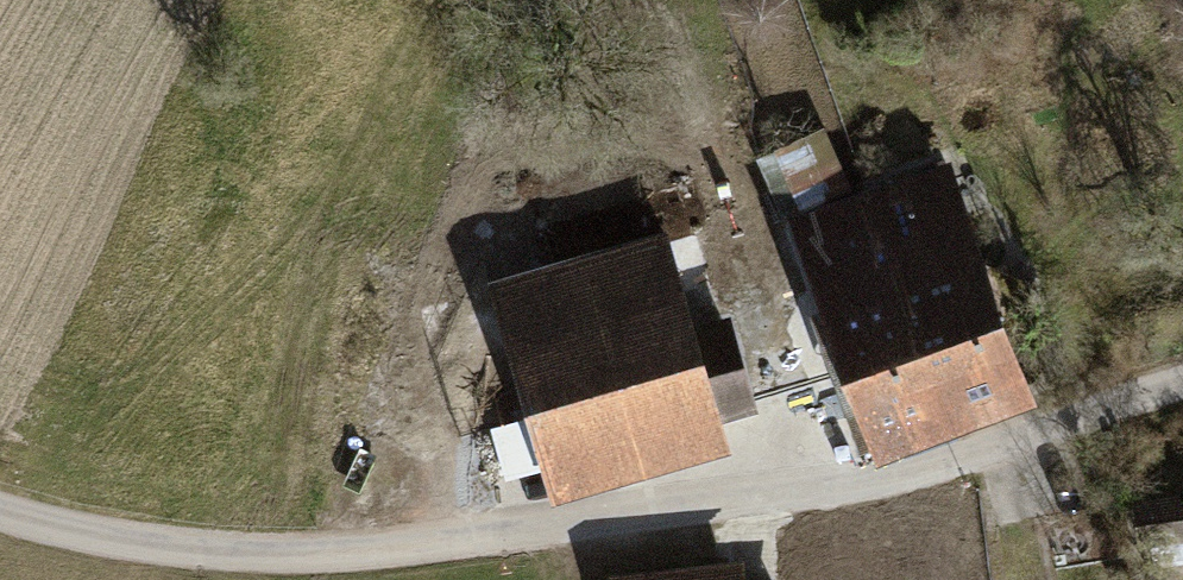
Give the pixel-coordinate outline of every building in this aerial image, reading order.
[(914,320),(988,293),(972,249),(967,251),(942,181),(873,207),(914,320)] [(914,320),(873,207),(802,232),(879,443),(950,418),(914,320)] [(666,242),(493,292),(530,419),(493,430),(506,476),(746,407),(722,325),(692,333),(666,242)] [(988,293),(914,320),(950,418),(1024,391),(988,293)] [(1145,508),(1149,536),(1182,531),(1182,502),(1145,508)]
